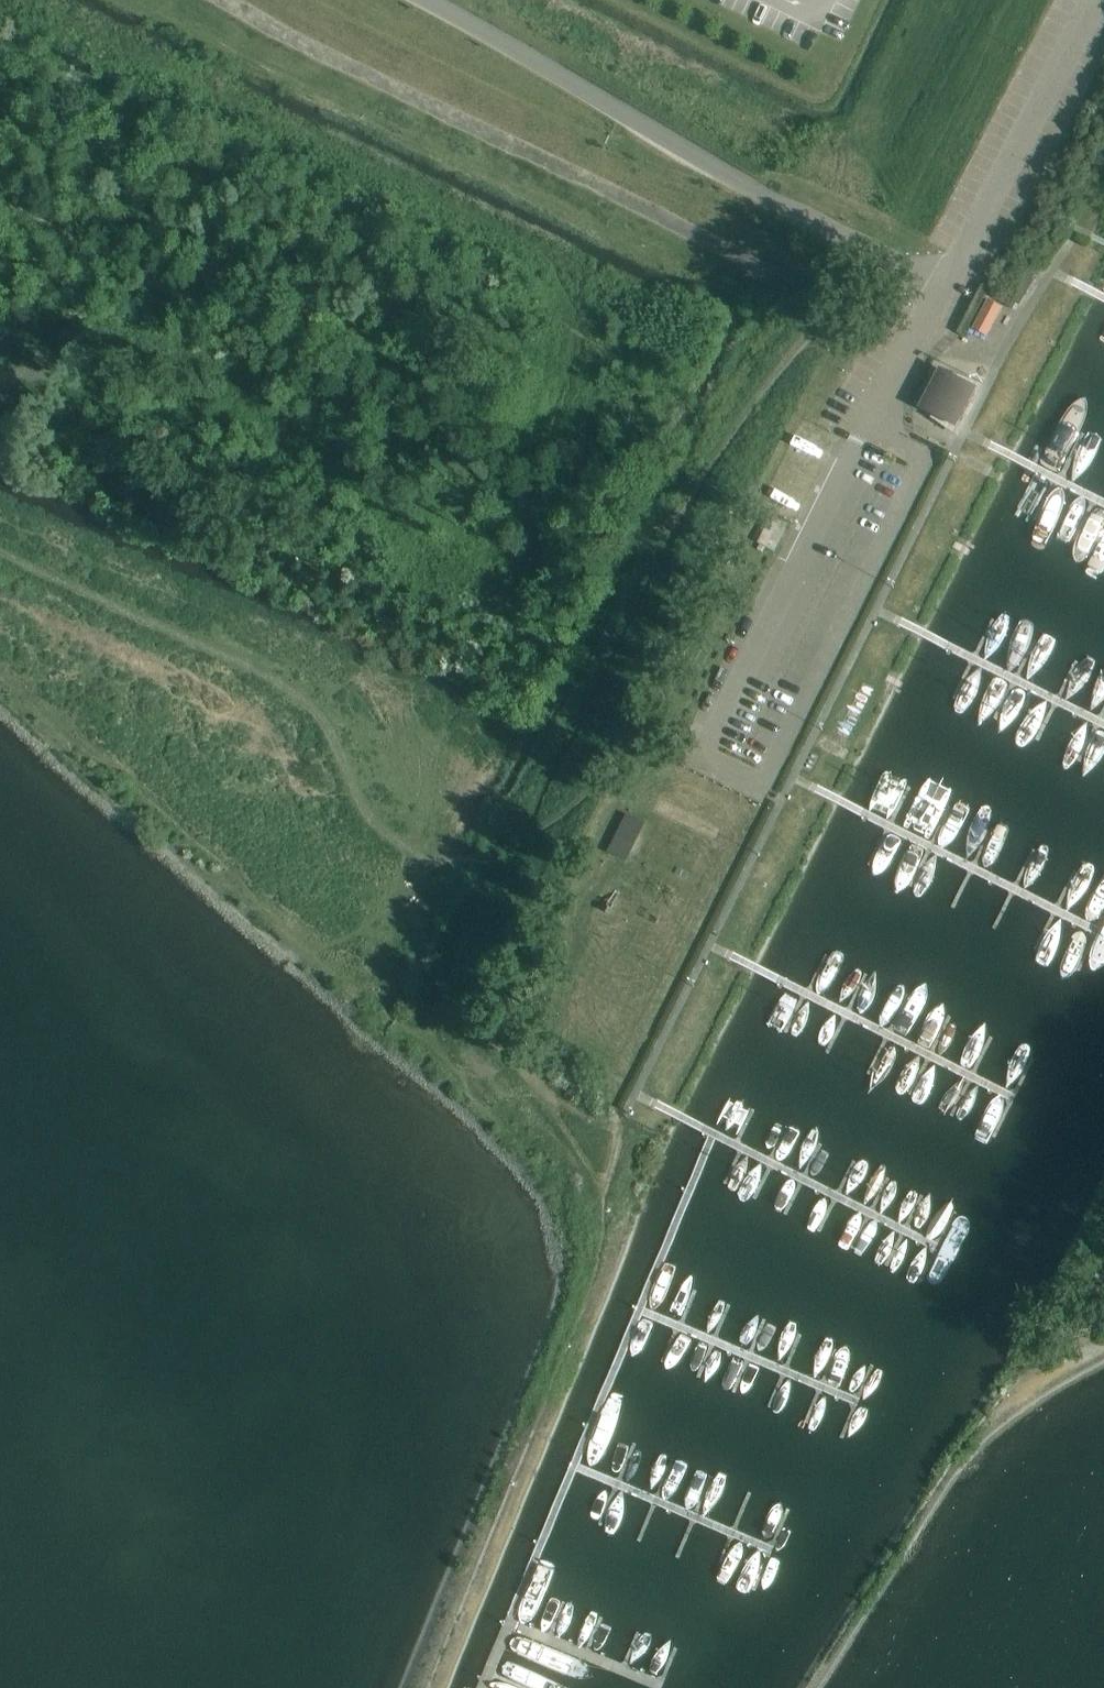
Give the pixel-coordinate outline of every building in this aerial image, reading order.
[(973,328),(986,335),(1002,306),(988,299),(973,328)] [(923,407),(950,421),(968,387),(941,372),(939,377),(923,407)]
